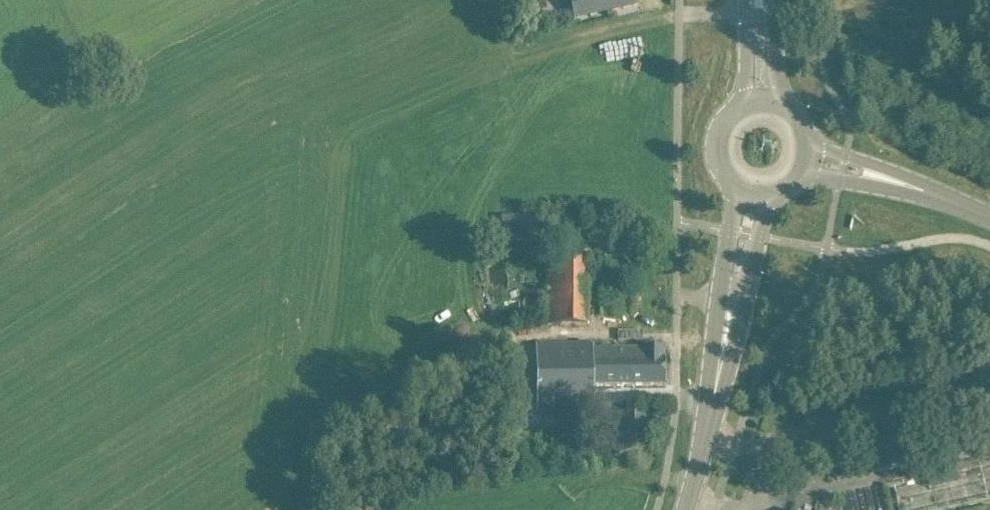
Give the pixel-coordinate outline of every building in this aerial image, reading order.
[(634,0),(570,0),(574,19),(635,6),(634,0)] [(584,262),(564,262),(547,262),(548,326),(585,326),(584,262)] [(594,345),(537,346),(537,413),(594,412),(593,387),(662,386),(665,386),(665,360),(664,360),(664,348),(642,348),(642,349),(616,349),(613,349),(613,356),(594,356),(594,345)] [(980,464),(989,502),(989,462),(980,464)] [(894,483),(900,509),(953,509),(989,502),(980,464),(894,483)]
